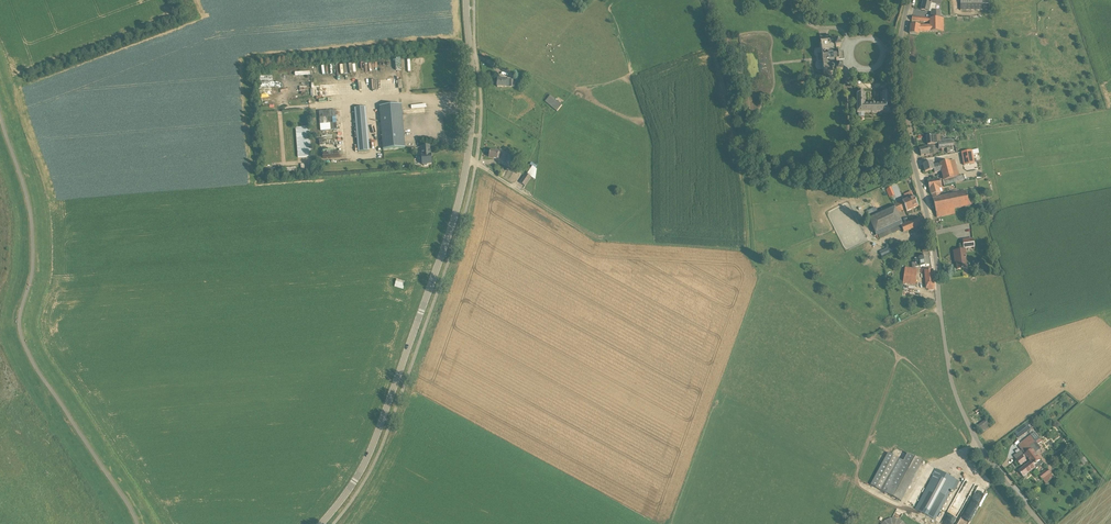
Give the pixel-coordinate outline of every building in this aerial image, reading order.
[(927,12),(929,12),(929,11),(931,12),(931,18),(930,18),(930,19),(941,18),(940,11),(934,11),(936,4),(940,5),(941,0),(923,0),(921,10),(927,12)] [(982,3),(989,3),(989,0),(960,0),(960,10),(982,10),(982,3)] [(930,23),(930,26),(931,32),(944,32),(944,18),(941,18),(930,19),(912,17),(912,21),(930,23)] [(931,32),(930,26),(921,26),(911,24),(910,34),(919,35),(920,32),(931,32)] [(820,43),(824,74),(824,76),(807,77),(808,86),(832,84),(831,73),(833,73),(833,71),(836,70),(836,72),(842,71),(842,65),(837,66),(836,61),(839,60),(838,52),(836,53),(836,47),(840,47),(840,41),(834,41),(834,44),(830,44),(829,42),(820,43)] [(259,81),(260,92),(269,92),(268,86),(278,85),(278,81),(272,81),(259,81)] [(884,90),(884,94),(882,94),(882,105),(864,105),(864,94),(864,91),(859,91),(859,94),(857,94),(857,113),(890,113),(890,94),(889,94),(889,91),(884,90)] [(545,102),(558,111),(562,104),(550,95),(545,102)] [(401,104),(379,106),(383,150),(405,148),(401,104)] [(365,107),(354,108),(358,152),(369,151),(365,107)] [(319,110),(320,130),(337,130),(336,109),(319,110)] [(303,127),(296,128),(298,158),(311,156),(309,127),(309,124),(302,124),(303,127)] [(938,144),(941,143),(940,135),(933,136),(926,136),(928,145),(931,145),(938,144)] [(949,142),(942,143),(941,143),(938,144),(938,146),(939,147),(938,147),(939,149),(947,148),(948,153),(953,152),(952,147),(953,147),(953,142),(949,142)] [(929,154),(934,153),(931,145),(928,145),(928,147),(919,149),(921,156),(925,155),(926,156),(930,155),(929,154)] [(429,146),(421,147),(422,155),(421,155),(422,165),(423,165),(424,166),(427,166),(428,164),(432,164),(431,154),(430,154),(429,146)] [(488,157),(500,160),(502,153),(499,152),(499,151),(495,149),(495,151),(490,150),(488,157)] [(972,163),(970,150),(962,152),(965,165),(972,163)] [(923,165),(925,172),(934,170),(935,173),(941,171),(945,185),(964,180),(963,175),(960,176),(958,171),(955,160),(950,161),(934,165),(933,162),(923,165)] [(532,177),(528,174),(526,173),(520,182),(526,186),(532,177)] [(932,195),(933,199),(941,197),(940,193),(941,193),(940,188),(942,187),(940,179),(928,182),(930,189),(931,195),(932,195)] [(894,205),(897,212),(897,213),(905,209),(906,212),(918,207),(912,192),(904,196),(906,200),(894,205)] [(937,218),(955,214),(954,209),(969,205),(975,204),(974,199),(967,200),(966,192),(941,197),(933,199),(937,218)] [(868,216),(876,235),(878,239),(880,239),(903,230),(901,225),(900,224),(902,224),(897,213),(897,212),(894,205),(868,216)] [(903,230),(904,232),(924,224),(922,216),(901,225),(903,230)] [(963,241),(964,248),(974,247),(973,240),(963,241)] [(966,250),(964,250),(954,251),(955,259),(956,259),(957,270),(967,268),(966,257),(967,257),(966,250)] [(919,262),(915,262),(912,263),(912,268),(916,269),(916,267),(929,266),(928,257),(919,258),(919,262)] [(916,269),(912,268),(905,267),(903,284),(914,285),(917,269),(916,269)] [(928,291),(934,290),(932,270),(925,271),(926,289),(928,289),(928,291)] [(403,289),(405,281),(397,279),(394,287),(403,289)] [(987,419),(977,425),(982,432),(991,426),(987,419)] [(1019,438),(1031,429),(1027,423),(1014,432),(1019,438)] [(1036,454),(1030,446),(1036,442),(1031,436),(1019,445),(1023,450),(1016,455),(1019,458),(1016,460),(1020,465),(1026,460),(1022,455),(1025,453),(1026,454),(1025,455),(1031,462),(1019,471),(1024,477),(1036,467),(1036,468),(1043,463),(1036,454)] [(1076,456),(1081,461),(1085,457),(1080,452),(1076,456)] [(903,461),(899,459),(888,453),(870,485),(901,501),(922,462),(908,454),(903,461)] [(915,509),(935,520),(957,481),(937,469),(915,509)] [(1039,476),(1043,480),(1051,474),(1047,470),(1039,476)] [(946,521),(952,523),(954,523),(972,484),(964,481),(946,521)] [(984,493),(976,489),(960,523),(969,523),(984,493)]
